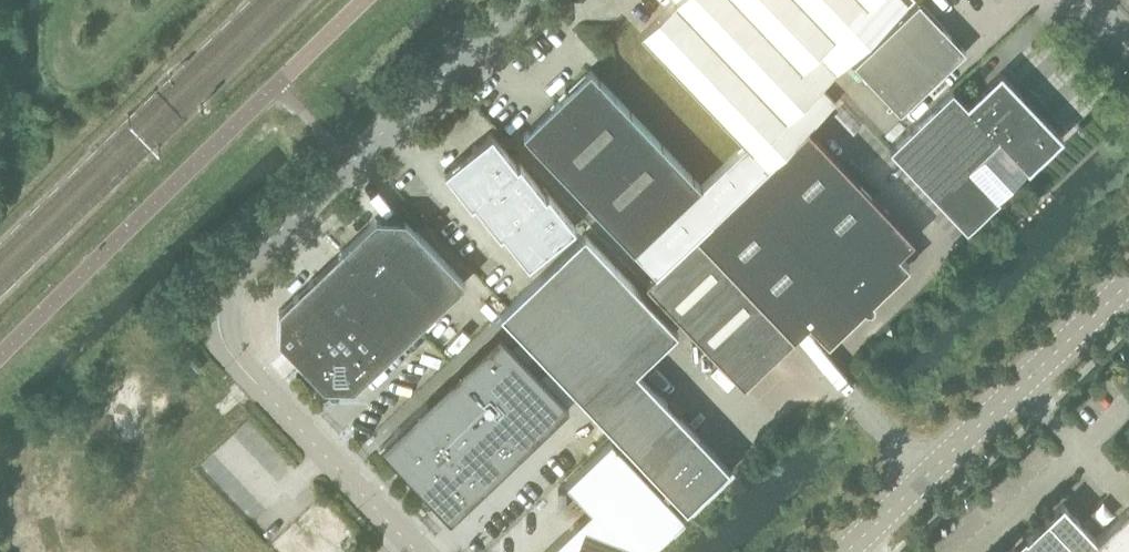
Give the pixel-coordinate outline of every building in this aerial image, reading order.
[(753,151),(787,119),(821,87),(896,15),(882,0),(675,0),(676,1),(675,2),(641,34),(746,144),(753,151)] [(919,2),(854,64),(900,113),(966,51),(919,2)] [(641,34),(635,27),(523,134),(634,250),(701,186),(702,187),(712,177),(746,144),(641,34)] [(967,104),(952,88),(890,148),(967,229),(986,211),(984,208),(994,198),(964,166),(995,136),(1028,170),(1063,137),(1041,114),(1039,117),(1033,111),(1035,109),(1028,101),(1026,103),(1020,97),(1023,95),(1001,72),(967,104)] [(702,187),(701,186),(634,250),(655,272),(808,127),(809,129),(836,103),(821,87),(787,119),(753,151),(746,144),(712,177),(702,187)] [(1120,108),(1115,102),(1109,107),(1114,113),(1120,108)] [(779,350),(770,341),(784,328),(793,338),(795,336),(786,327),(800,313),(828,342),(865,307),(866,309),(871,309),(874,306),(874,301),(873,300),(909,265),(899,254),(914,239),(809,129),(808,127),(655,272),(645,282),(744,384),(779,350)] [(471,205),(474,203),(473,202),(518,166),(517,165),(491,132),(472,148),(472,147),(443,170),(471,205)] [(520,162),(517,165),(518,166),(473,202),(474,203),(500,235),(503,233),(502,232),(547,196),(545,195),(520,162)] [(502,232),(503,233),(528,265),(556,242),(555,242),(575,227),(548,192),(545,195),(547,196),(502,232)] [(375,218),(343,249),(380,287),(418,326),(465,282),(406,219),(390,233),(375,218)] [(718,456),(636,370),(678,331),(584,233),(500,313),(686,508),(711,485),(706,480),(716,471),(709,465),(718,456)] [(278,340),(301,363),(380,287),(343,249),(279,309),(278,340)] [(418,326),(380,287),(301,363),(323,387),(354,388),(418,326)] [(150,323),(145,318),(143,315),(136,321),(139,324),(144,329),(150,323)] [(498,333),(380,446),(441,510),(451,500),(460,510),(568,407),(498,333)] [(130,368),(97,399),(118,421),(130,434),(163,403),(130,368)] [(59,436),(59,441),(125,445),(125,439),(130,434),(118,421),(97,399),(59,436)] [(685,515),(612,438),(566,481),(591,508),(568,531),(545,551),(646,551),(685,515)] [(294,541),(212,454),(119,543),(119,544),(118,551),(282,551),(294,541)] [(1123,512),(1096,537),(1063,502),(1050,515),(1048,517),(1011,551),(1128,551),(1128,507),(1123,512)]
